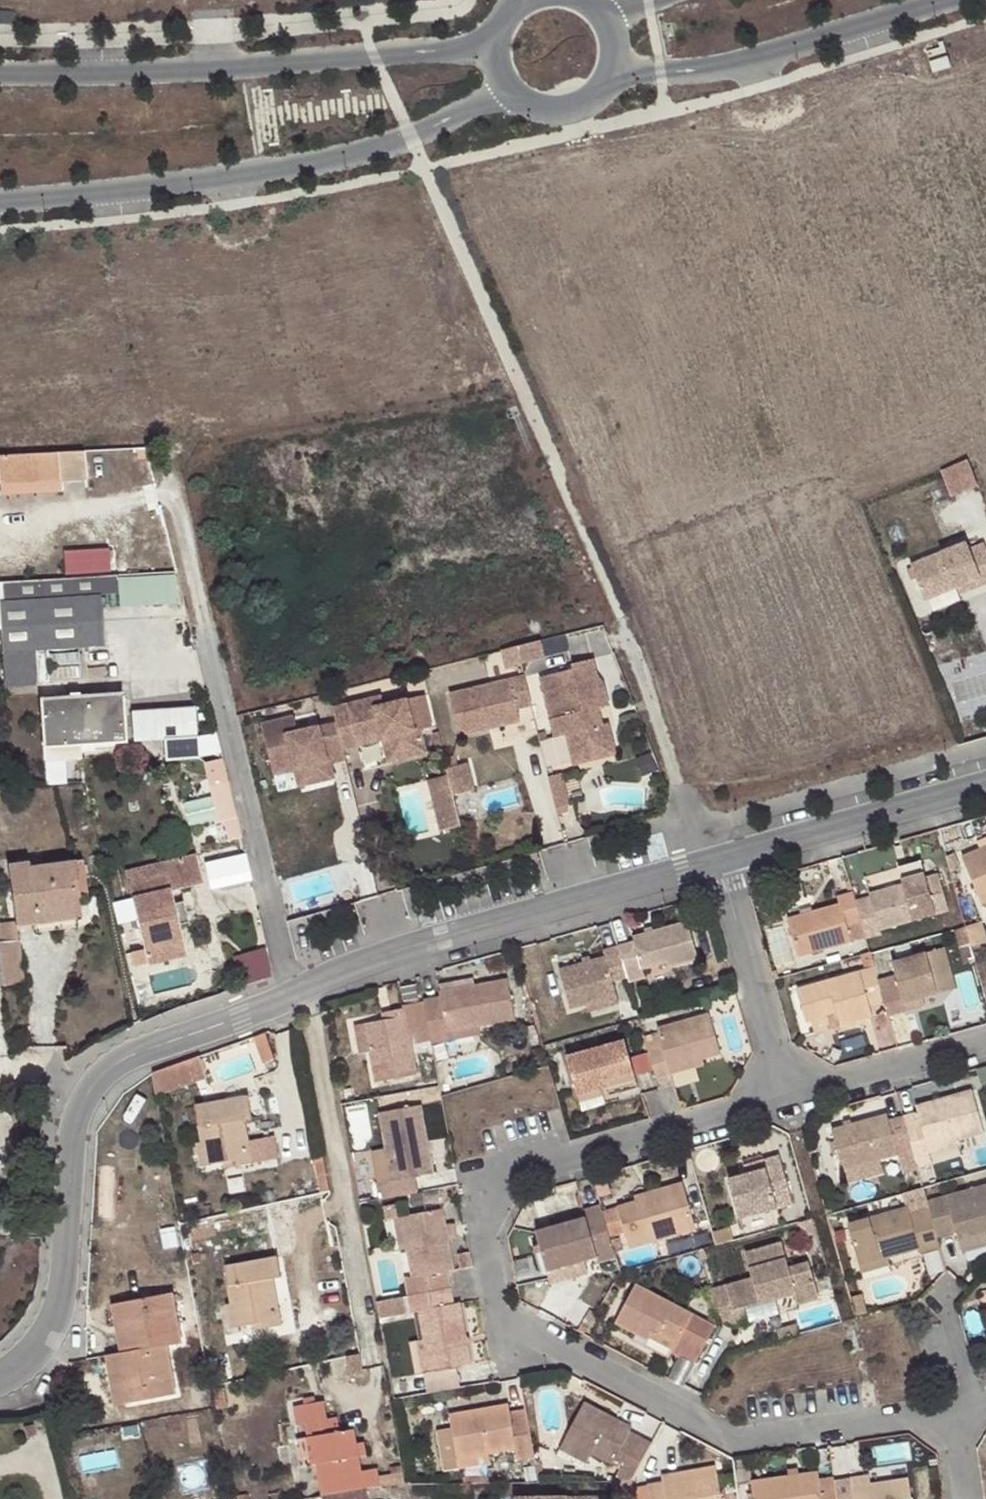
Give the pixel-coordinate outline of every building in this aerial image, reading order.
[(950,57),(930,63),(934,76),(954,69),(950,57)] [(58,474),(59,480),(85,480),(83,451),(57,453),(58,474)] [(0,456),(0,476),(58,474),(57,453),(0,456)] [(953,493),(979,481),(968,457),(942,468),(953,493)] [(58,474),(0,476),(0,485),(59,482),(59,480),(58,474)] [(977,546),(962,552),(959,545),(903,567),(917,603),(949,589),(972,580),(975,587),(985,582),(985,569),(977,546)] [(34,685),(33,652),(102,648),(98,577),(1,582),(3,602),(0,602),(0,646),(3,686),(34,685)] [(975,587),(972,580),(949,589),(952,596),(975,587)] [(517,644),(522,661),(545,655),(540,638),(517,644)] [(522,661),(517,644),(502,648),(507,668),(522,665),(522,661)] [(573,666),(540,674),(556,734),(567,731),(573,755),(615,744),(608,719),(602,721),(595,722),(591,706),(598,705),(609,702),(604,680),(597,672),(593,655),(572,661),(573,666)] [(532,703),(525,673),(450,692),(460,734),(520,719),(517,706),(532,703)] [(125,743),(121,683),(38,687),(42,760),(67,759),(66,746),(125,743)] [(381,695),(332,708),(336,722),(343,749),(359,745),(357,738),(388,730),(396,759),(426,752),(420,728),(414,729),(406,699),(383,705),(381,695)] [(591,706),(595,722),(602,721),(598,705),(591,706)] [(343,749),(336,722),(297,732),(293,717),(261,725),(272,767),(296,761),(301,764),(306,785),(335,778),(331,762),(345,759),(343,749)] [(357,738),(359,745),(383,739),(388,761),(396,759),(388,730),(357,738)] [(615,744),(573,755),(575,761),(617,750),(615,744)] [(203,761),(219,829),(240,824),(224,756),(203,761)] [(296,761),(272,767),(274,774),(294,769),(299,787),(306,785),(301,764),(296,761)] [(469,761),(447,767),(453,788),(454,793),(475,788),(469,761)] [(551,774),(559,805),(571,802),(564,771),(551,774)] [(441,830),(462,824),(454,793),(453,788),(432,794),(441,830)] [(985,849),(985,841),(978,844),(981,851),(985,849)] [(981,904),(985,902),(985,849),(981,851),(962,859),(981,904)] [(145,963),(182,954),(176,926),(186,924),(181,902),(171,905),(167,892),(202,884),(195,856),(161,864),(164,877),(127,885),(142,950),(127,953),(130,964),(144,960),(145,963)] [(919,859),(898,866),(904,885),(924,879),(919,859)] [(7,866),(15,921),(14,926),(16,925),(34,923),(36,932),(75,928),(71,901),(80,900),(75,861),(29,867),(28,863),(7,866)] [(81,861),(75,861),(80,900),(86,899),(81,861)] [(164,877),(161,864),(124,873),(127,885),(164,877)] [(861,923),(865,936),(947,911),(937,876),(924,879),(904,885),(898,866),(863,876),(869,898),(855,902),(861,923)] [(812,914),(786,921),(796,958),(850,943),(845,927),(861,923),(855,902),(853,894),(836,898),(839,906),(812,914)] [(782,907),(786,921),(812,914),(807,899),(782,907)] [(0,923),(0,941),(18,940),(16,925),(14,926),(15,921),(0,923)] [(626,978),(628,984),(645,980),(644,975),(643,971),(664,963),(666,970),(696,961),(685,923),(631,937),(632,942),(617,946),(626,978)] [(0,941),(0,974),(2,987),(23,982),(18,940),(0,941)] [(266,945),(234,954),(243,983),(274,973),(266,945)] [(613,982),(626,978),(617,946),(602,951),(603,957),(558,970),(569,1010),(587,1005),(617,996),(613,982)] [(884,1001),(888,1017),(923,1008),(922,999),(937,995),(924,953),(891,963),(896,977),(878,982),(884,1001)] [(643,971),(644,975),(666,970),(664,963),(643,971)] [(878,982),(874,969),(796,990),(806,1023),(810,1023),(835,1015),(836,1021),(838,1026),(871,1018),(867,1006),(884,1001),(878,982)] [(441,998),(423,1001),(423,1003),(431,1044),(449,1041),(448,1031),(478,1026),(513,1020),(506,980),(474,985),(439,992),(441,998)] [(438,985),(439,992),(474,985),(472,980),(438,985)] [(617,996),(587,1005),(589,1013),(619,1005),(617,996)] [(417,1048),(431,1046),(431,1044),(423,1003),(401,1007),(402,1010),(389,1012),(391,1020),(382,1021),(363,1025),(367,1051),(374,1083),(415,1075),(408,1038),(414,1036),(417,1048)] [(391,1020),(389,1012),(382,1013),(382,1021),(391,1020)] [(661,1049),(648,1053),(655,1079),(685,1071),(683,1065),(701,1059),(719,1054),(708,1015),(656,1029),(661,1049)] [(835,1015),(810,1023),(812,1028),(836,1021),(835,1015)] [(358,1053),(367,1051),(363,1025),(354,1026),(358,1053)] [(448,1031),(449,1041),(480,1035),(478,1026),(448,1031)] [(264,1034),(254,1037),(257,1047),(267,1044),(264,1034)] [(607,1084),(634,1077),(624,1043),(567,1059),(577,1096),(608,1087),(607,1084)] [(267,1044),(257,1047),(264,1064),(273,1060),(267,1044)] [(197,1057),(150,1074),(154,1097),(206,1078),(197,1057)] [(703,1067),(701,1059),(683,1065),(685,1071),(703,1067)] [(637,1087),(634,1077),(607,1084),(608,1087),(577,1096),(579,1103),(637,1087)] [(908,1138),(911,1148),(916,1163),(930,1159),(929,1156),(928,1150),(957,1142),(984,1134),(972,1092),(915,1108),(917,1112),(902,1116),(903,1118),(908,1138)] [(205,1166),(221,1163),(231,1162),(232,1168),(274,1160),(271,1139),(247,1143),(244,1120),(251,1118),(247,1098),(194,1107),(205,1166)] [(379,1200),(416,1193),(414,1179),(432,1175),(418,1107),(378,1114),(385,1151),(370,1153),(379,1200)] [(908,1138),(903,1118),(887,1123),(885,1117),(831,1132),(842,1171),(896,1156),(896,1153),(911,1148),(908,1138)] [(928,1150),(929,1156),(959,1147),(957,1142),(928,1150)] [(780,1157),(763,1161),(766,1171),(746,1176),(727,1181),(738,1219),(793,1204),(780,1157)] [(766,1171),(763,1161),(744,1167),(746,1176),(766,1171)] [(328,1189),(326,1182),(318,1184),(320,1191),(328,1189)] [(680,1184),(651,1193),(652,1198),(635,1203),(617,1208),(630,1249),(655,1241),(694,1230),(680,1184)] [(927,1202),(928,1208),(937,1240),(956,1234),(959,1242),(985,1234),(985,1186),(927,1202)] [(652,1198),(651,1193),(634,1198),(635,1203),(652,1198)] [(602,1213),(600,1206),(582,1210),(584,1219),(535,1232),(547,1272),(596,1258),(598,1262),(615,1258),(614,1253),(602,1213)] [(920,1255),(940,1250),(937,1240),(928,1208),(910,1213),(908,1207),(847,1225),(860,1266),(888,1258),(917,1250),(920,1255)] [(617,1208),(602,1213),(614,1253),(630,1249),(617,1208)] [(404,1280),(407,1297),(450,1289),(447,1273),(453,1271),(441,1211),(386,1220),(393,1252),(406,1250),(411,1278),(404,1280)] [(213,1237),(210,1222),(183,1227),(186,1243),(213,1237)] [(657,1251),(697,1239),(694,1230),(655,1241),(657,1251)] [(959,1242),(962,1254),(985,1248),(985,1234),(959,1242)] [(751,1278),(709,1291),(718,1322),(736,1327),(747,1324),(743,1308),(760,1303),(757,1296),(772,1292),(774,1299),(793,1293),(796,1304),(818,1299),(808,1262),(787,1268),(780,1243),(743,1254),(751,1278)] [(202,1264),(198,1252),(190,1255),(192,1266),(202,1264)] [(890,1267),(888,1258),(860,1266),(862,1275),(890,1267)] [(262,1323),(263,1329),(280,1326),(271,1279),(279,1278),(275,1259),(224,1268),(235,1328),(252,1326),(262,1323)] [(652,1331),(675,1343),(691,1314),(634,1286),(615,1323),(648,1340),(652,1331)] [(450,1289),(407,1297),(410,1314),(417,1313),(422,1342),(409,1344),(414,1375),(472,1365),(459,1304),(452,1306),(450,1289)] [(760,1303),(774,1299),(772,1292),(757,1296),(760,1303)] [(170,1295),(125,1304),(133,1351),(119,1353),(129,1402),(174,1393),(165,1345),(180,1342),(170,1295)] [(133,1351),(125,1304),(111,1306),(119,1353),(133,1351)] [(702,1320),(691,1314),(675,1343),(687,1349),(681,1359),(694,1366),(715,1326),(702,1320)] [(254,1331),(263,1329),(262,1323),(252,1326),(254,1331)] [(675,1343),(652,1331),(648,1340),(646,1344),(679,1362),(681,1359),(687,1349),(675,1343)] [(129,1402),(119,1353),(105,1356),(114,1405),(129,1402)] [(361,1369),(359,1359),(333,1364),(335,1379),(351,1379),(350,1371),(361,1369)] [(227,1409),(224,1389),(213,1392),(216,1410),(227,1409)] [(630,1482),(649,1444),(628,1433),(630,1428),(583,1402),(563,1440),(591,1454),(612,1465),(614,1460),(622,1464),(613,1481),(630,1482)] [(316,1464),(321,1497),(364,1490),(358,1457),(366,1455),(364,1443),(356,1444),(353,1431),(339,1433),(337,1418),(326,1420),(323,1403),(294,1407),(296,1426),(303,1425),(306,1439),(310,1438),(316,1464)] [(532,1457),(524,1411),(509,1413),(507,1404),(448,1414),(458,1460),(513,1450),(516,1460),(532,1457)] [(299,1468),(316,1464),(310,1438),(306,1439),(295,1441),(299,1468)] [(591,1454),(563,1440),(558,1449),(585,1463),(591,1454)] [(534,1465),(537,1483),(543,1482),(540,1464),(534,1465)] [(661,1484),(715,1474),(714,1466),(660,1477),(661,1484)] [(379,1487),(404,1483),(401,1471),(377,1475),(379,1487)] [(751,1493),(752,1498),(836,1498),(834,1488),(833,1478),(817,1480),(816,1472),(749,1481),(751,1493)] [(715,1474),(661,1484),(647,1487),(649,1498),(720,1498),(715,1474)] [(370,1488),(379,1487),(377,1475),(367,1477),(370,1488)] [(868,1475),(849,1478),(850,1486),(870,1484),(868,1475)] [(850,1486),(834,1488),(836,1498),(911,1498),(908,1478),(870,1484),(850,1486)] [(631,1482),(630,1482),(613,1481),(614,1498),(634,1498),(631,1482)] [(470,1482),(458,1483),(457,1491),(471,1492),(470,1482)] [(321,1497),(321,1498),(367,1498),(365,1490),(364,1490),(321,1497)]
